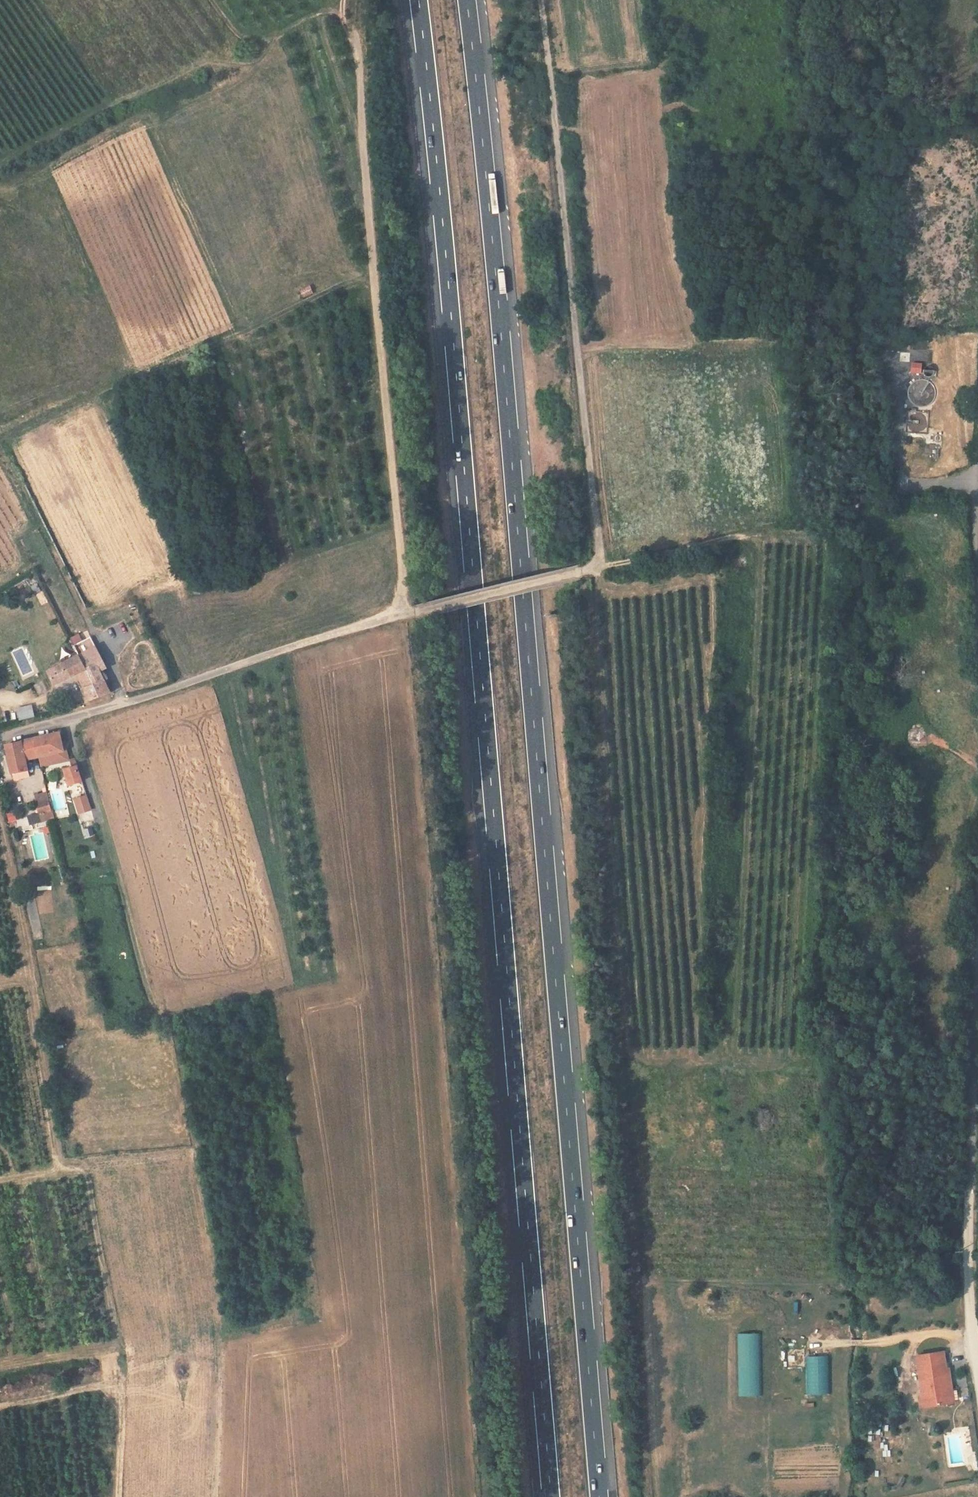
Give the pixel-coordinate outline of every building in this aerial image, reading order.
[(301,283),(291,287),(294,296),(305,292),(301,283)] [(921,364),(911,363),(911,372),(920,373),(921,364)] [(37,583),(30,585),(33,593),(40,591),(37,583)] [(74,636),(66,640),(74,656),(90,648),(85,638),(78,642),(74,636)] [(100,667),(90,648),(74,656),(89,683),(97,679),(93,671),(100,667)] [(74,656),(43,673),(48,683),(71,670),(76,679),(72,681),(80,700),(103,690),(97,679),(89,683),(74,656)] [(42,681),(34,685),(38,694),(46,691),(42,681)] [(31,705),(16,707),(18,720),(34,717),(31,705)] [(58,731),(57,731),(56,732),(56,733),(31,738),(35,757),(39,756),(62,751),(58,732),(58,731)] [(35,757),(31,738),(4,744),(10,772),(27,768),(25,759),(35,757)] [(62,751),(39,756),(41,766),(68,760),(66,751),(62,751)] [(78,781),(73,766),(60,771),(65,786),(78,781)] [(83,783),(68,786),(71,797),(85,794),(83,783)] [(47,790),(33,793),(37,814),(27,815),(29,824),(52,820),(47,790)] [(54,800),(63,799),(62,792),(53,793),(54,800)] [(90,808),(85,795),(72,799),(77,812),(90,808)] [(758,1334),(738,1334),(738,1396),(759,1396),(758,1334)] [(950,1396),(946,1363),(943,1344),(916,1348),(921,1389),(923,1400),(950,1396)] [(806,1394),(828,1394),(828,1356),(806,1356),(806,1394)]
